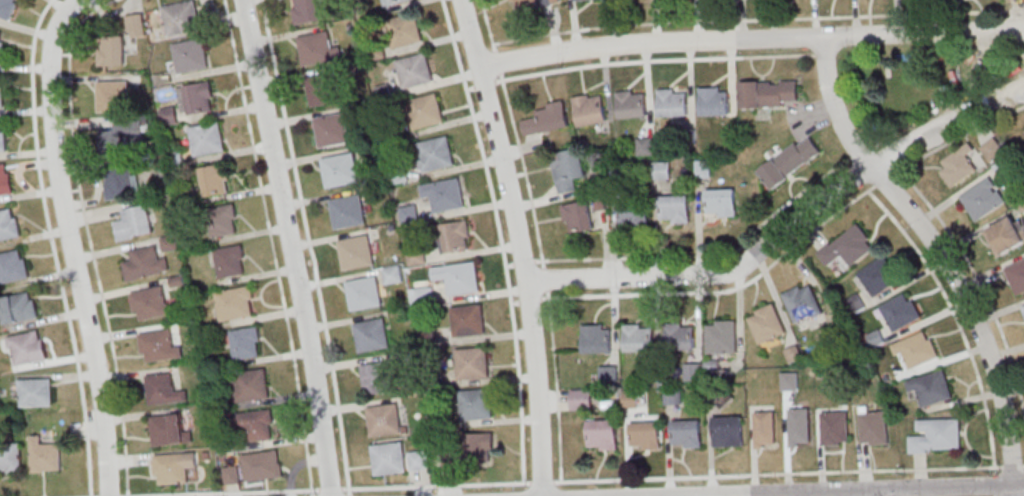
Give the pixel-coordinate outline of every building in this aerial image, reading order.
[(13,19),(18,0),(0,0),(0,16),(13,19)] [(295,8),(294,0),(317,0),(321,21),(295,25),(291,8),(295,8)] [(515,13),(560,4),(559,0),(512,0),(515,13)] [(162,6),(167,37),(201,31),(196,1),(162,6)] [(383,20),(414,12),(421,41),(391,49),(383,20)] [(128,37),(146,36),(144,13),(126,14),(128,37)] [(296,37),(327,31),(330,48),(339,46),(341,59),(302,67),(296,37)] [(98,65),(125,65),(125,36),(98,36),(98,65)] [(208,68),(204,38),(173,43),(177,73),(208,68)] [(364,46),(381,42),(384,58),(367,62),(364,46)] [(395,60),(425,52),(433,81),(403,89),(395,60)] [(304,78),(335,71),(341,101),(310,108),(304,78)] [(140,73),(120,73),(120,82),(98,82),(98,111),(129,111),(129,81),(140,81),(140,73)] [(741,107),(798,106),(797,80),(741,81),(741,107)] [(212,81),(178,86),(182,115),(216,110),(212,81)] [(729,115),(729,87),(700,87),(700,115),(729,115)] [(658,88),(658,117),(687,117),(687,88),(658,88)] [(646,118),(646,90),(617,90),(617,118),(646,118)] [(607,122),(602,92),(573,97),(578,127),(607,122)] [(406,101),(436,93),(444,122),(414,130),(406,101)] [(524,136),(569,128),(564,101),(536,106),(538,116),(521,119),(524,136)] [(177,123),(176,107),(160,109),(161,124),(177,123)] [(313,118),(343,112),(349,142),(319,148),(313,118)] [(225,151),(221,121),(189,126),(193,156),(225,151)] [(106,126),(106,149),(140,149),(140,126),(106,126)] [(757,170),(771,189),(822,153),(809,134),(757,170)] [(416,144),(447,136),(454,165),(424,173),(416,144)] [(638,155),(653,155),(653,138),(638,138),(638,155)] [(981,146),(990,161),(1004,153),(996,138),(981,146)] [(937,166),(953,188),(977,170),(967,156),(974,151),(969,143),(937,166)] [(581,149),(551,154),(558,194),(578,190),(576,179),(586,177),(581,149)] [(320,159),(351,152),(357,182),(326,188),(320,159)] [(14,193),(10,163),(0,164),(0,195),(14,193)] [(203,196),(230,193),(227,164),(200,167),(203,196)] [(107,200),(136,196),(131,165),(103,169),(107,200)] [(388,169),(405,165),(408,180),(392,184),(388,169)] [(960,197),(976,221),(1007,201),(990,176),(960,197)] [(427,184),(458,178),(463,208),(432,214),(427,184)] [(706,216),(737,216),(737,189),(706,189),(706,216)] [(328,200),(359,194),(365,224),(334,230),(328,200)] [(690,195),(661,195),(661,222),(690,222),(690,195)] [(594,228),(588,200),(562,205),(567,233),(594,228)] [(122,210),(124,220),(115,222),(119,240),(154,233),(148,204),(122,210)] [(238,235),(238,205),(210,205),(210,235),(238,235)] [(398,208),(415,205),(418,221),(401,224),(398,208)] [(0,211),(0,240),(21,237),(16,208),(0,211)] [(649,227),(649,208),(619,208),(619,227),(649,227)] [(1019,213),(984,230),(997,257),(1023,244),(1023,223),(1019,213)] [(472,248),(467,219),(438,224),(443,253),(472,248)] [(850,266),(876,247),(858,222),(817,252),(829,268),(843,257),(850,266)] [(164,252),(179,248),(176,234),(160,238),(164,252)] [(336,241),(367,235),(373,265),(342,271),(336,241)] [(215,248),(219,278),(248,274),(244,244),(215,248)] [(169,272),(166,252),(156,254),(155,245),(130,249),(132,260),(123,262),(126,281),(169,272)] [(405,249),(422,246),(425,262),(408,265),(405,249)] [(30,278),(24,248),(0,253),(0,284),(30,278)] [(858,271),(873,296),(899,281),(885,256),(858,271)] [(1017,295),(1023,292),(1023,259),(1005,267),(1017,295)] [(443,266),(474,262),(478,292),(447,296),(443,266)] [(382,269),(399,265),(402,281),(385,285),(382,269)] [(344,282),(375,276),(381,305),(351,312),(344,282)] [(783,293),(796,324),(823,312),(810,282),(783,293)] [(169,314),(162,285),(130,293),(138,322),(169,314)] [(215,291),(220,321),(257,315),(252,285),(215,291)] [(880,306),(895,332),(923,316),(908,290),(880,306)] [(7,324),(38,317),(32,291),(1,297),(7,324)] [(747,314),(760,345),(788,333),(775,303),(747,314)] [(450,308),(481,304),(485,334),(454,338),(450,308)] [(353,324),(383,318),(390,348),(359,354),(353,324)] [(737,320),(707,320),(707,353),(737,353),(737,320)] [(694,349),(694,322),(666,322),(666,349),(694,349)] [(611,353),(611,324),(583,324),(583,353),(611,353)] [(624,324),(624,351),(653,351),(653,324),(624,324)] [(235,360),(264,355),(258,325),(230,330),(235,360)] [(140,333),(144,362),(183,357),(181,345),(173,347),(170,329),(140,333)] [(41,330),(8,336),(13,366),(47,359),(41,330)] [(868,335),(872,347),(885,342),(880,330),(868,335)] [(898,357),(906,354),(911,368),(939,358),(929,330),(893,343),(898,357)] [(455,350),(486,348),(488,378),(457,381),(455,350)] [(359,367),(390,360),(396,390),(365,397),(359,367)] [(685,363),(685,379),(702,379),(702,363),(685,363)] [(230,372),(234,403),(270,398),(266,368),(230,372)] [(953,398),(945,369),(907,381),(911,394),(919,392),(924,407),(953,398)] [(149,405),(189,401),(188,390),(177,391),(175,372),(146,375),(149,405)] [(782,389),(798,389),(798,372),(782,372),(782,389)] [(52,379),(19,379),(19,405),(52,405),(52,379)] [(682,404),(682,388),(664,388),(664,404),(682,404)] [(459,391),(490,389),(492,419),(461,421),(459,391)] [(592,389),(570,389),(570,410),(592,410),(592,389)] [(623,407),(638,407),(638,390),(623,390),(623,407)] [(366,408),(397,403),(401,433),(370,438),(366,408)] [(811,407),(790,407),(790,446),(811,446),(811,407)] [(862,446),(889,444),(887,407),(860,408),(862,446)] [(276,438),(272,408),(239,412),(243,442),(276,438)] [(755,411),(755,448),(775,448),(775,411),(755,411)] [(850,411),(822,411),(822,445),(850,445),(850,411)] [(154,446),(193,442),(192,430),(184,431),(182,413),(151,416),(154,446)] [(713,416),(713,447),(743,447),(743,416),(713,416)] [(962,451),(961,418),(919,419),(919,435),(910,435),(910,453),(962,451)] [(617,450),(617,420),(588,420),(588,450),(617,450)] [(672,448),(702,448),(702,420),(672,420),(672,448)] [(630,422),(630,449),(660,449),(660,421),(630,422)] [(493,432),(468,432),(468,459),(493,459),(493,432)] [(31,472),(62,472),(62,444),(41,444),(41,435),(31,435),(31,472)] [(371,446),(402,442),(405,472),(374,476),(371,446)] [(21,443),(0,443),(0,450),(0,471),(21,471),(21,443)] [(245,482),(284,477),(280,449),(242,454),(245,482)] [(188,483),(188,472),(197,471),(196,452),(154,454),(156,485),(188,483)] [(226,485),(241,482),(238,465),(223,467),(226,485)]
